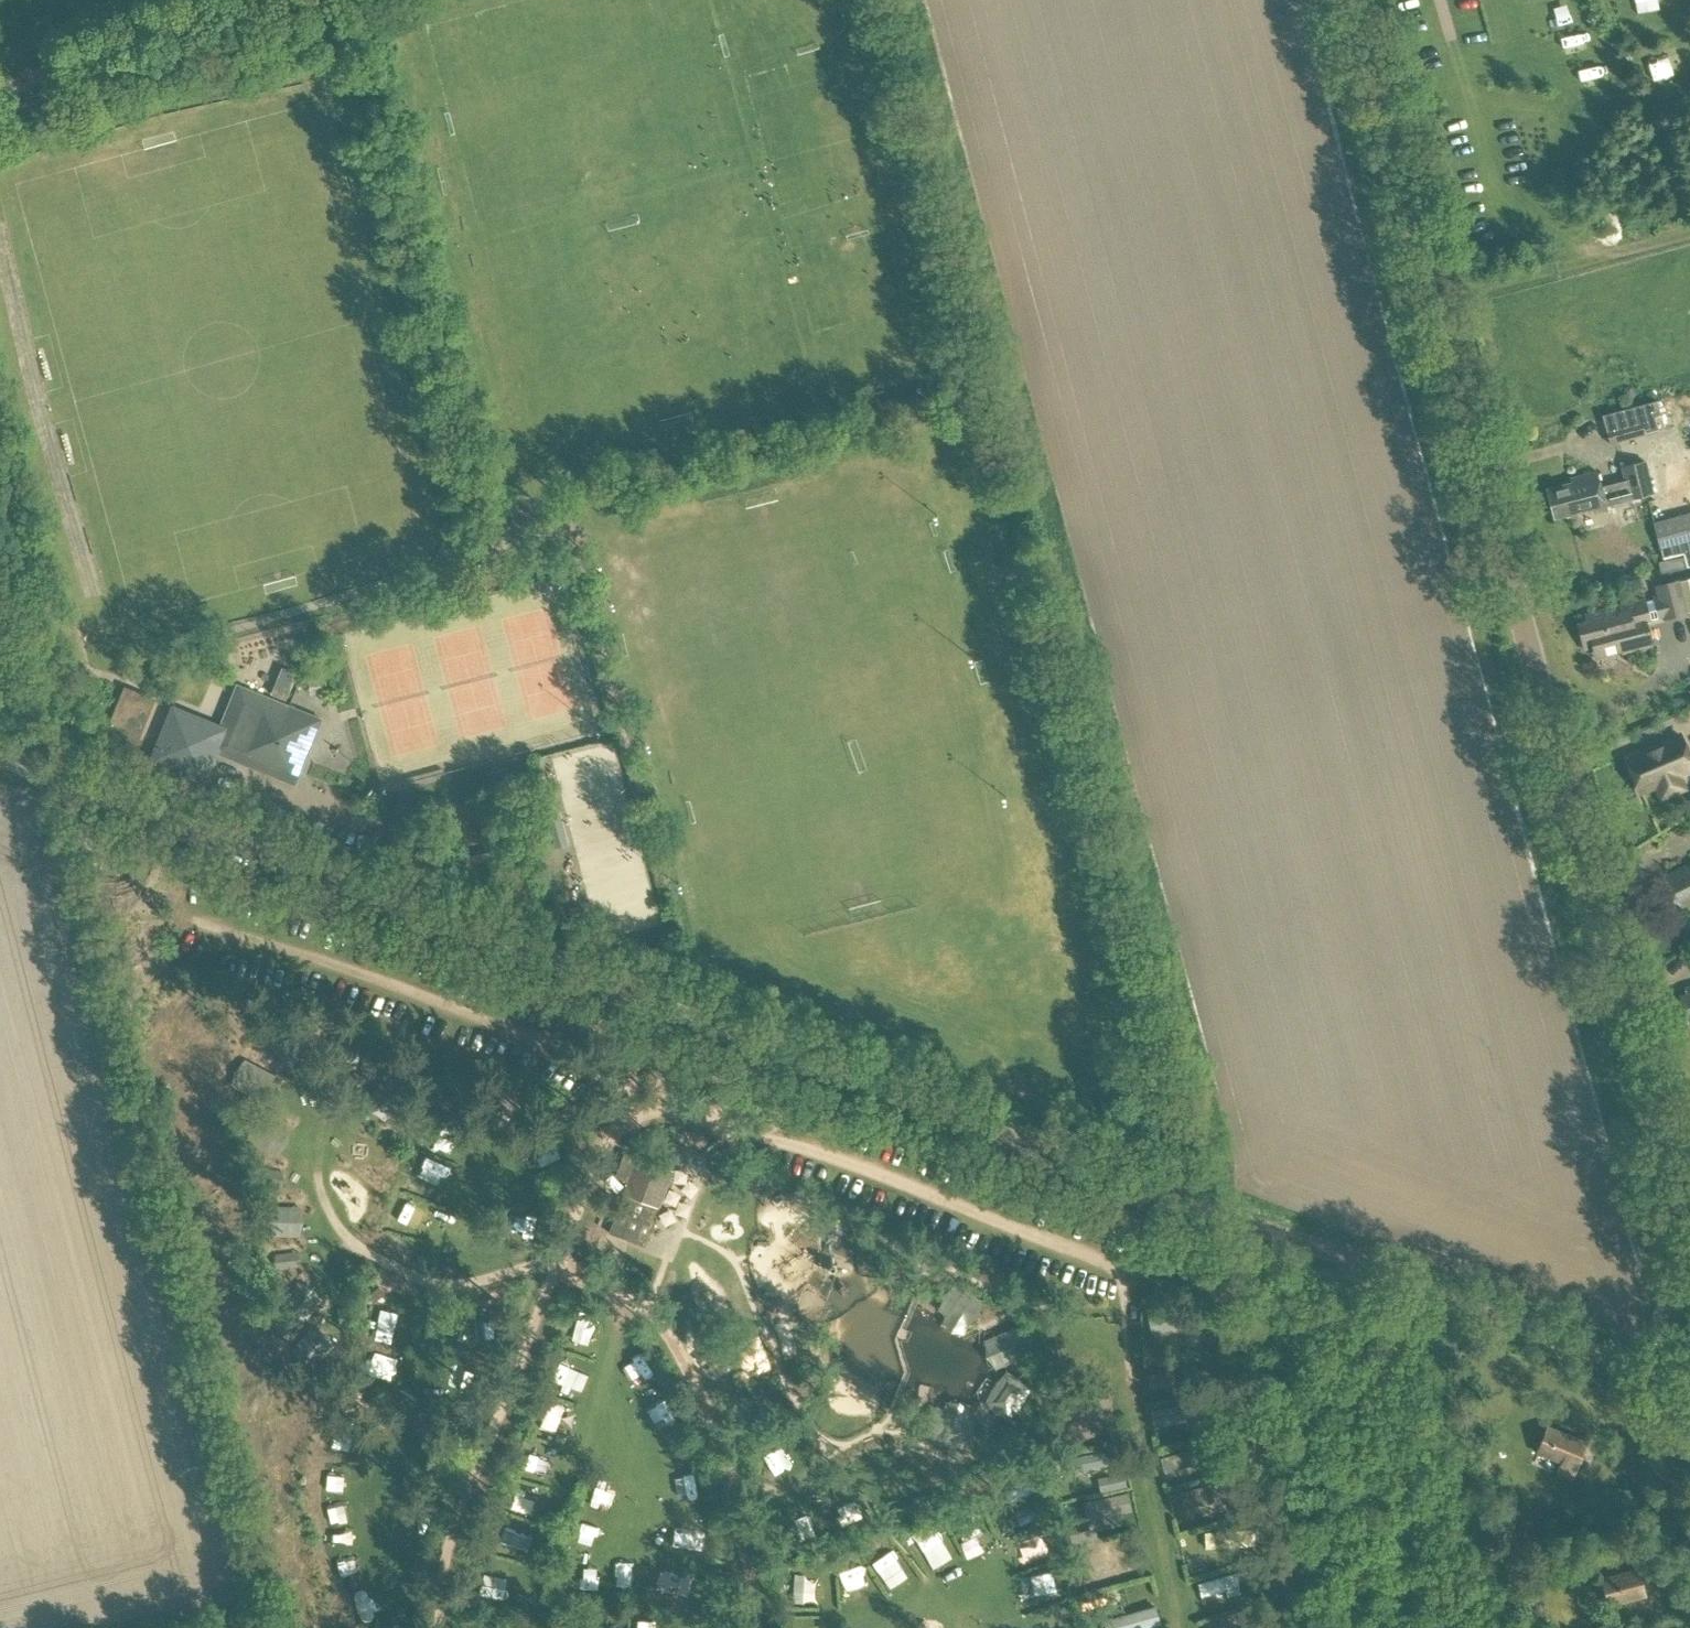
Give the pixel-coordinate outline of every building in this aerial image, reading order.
[(1606,428),(1610,444),(1645,435),(1645,434),(1663,429),(1655,402),(1613,415),(1616,425),(1606,428)] [(1644,460),(1621,466),(1629,498),(1652,492),(1644,460)] [(1593,515),(1608,511),(1598,472),(1571,479),(1573,483),(1547,490),(1554,518),(1591,508),(1593,515)] [(1653,521),(1662,558),(1684,553),(1687,565),(1689,565),(1689,512),(1653,521)] [(1659,561),(1661,572),(1686,568),(1684,556),(1659,561)] [(487,562),(479,564),(481,572),(490,570),(487,562)] [(1586,651),(1594,649),(1602,657),(1623,652),(1623,655),(1654,647),(1648,622),(1667,617),(1667,619),(1689,613),(1689,578),(1659,586),(1661,596),(1586,615),(1587,623),(1579,625),(1586,651)] [(197,715),(172,705),(162,730),(170,733),(168,739),(160,736),(150,761),(175,771),(178,763),(184,765),(181,773),(206,784),(216,759),(208,755),(210,749),(295,784),(321,719),(290,706),(300,681),(299,681),(289,706),(238,685),(225,716),(228,717),(224,726),(203,718),(200,726),(194,723),(197,715)] [(125,686),(98,751),(126,762),(130,764),(156,699),(152,697),(125,686)] [(1677,784),(1678,781),(1678,778),(1677,775),(1689,770),(1689,758),(1680,735),(1626,758),(1640,791),(1657,784),(1658,786),(1660,788),(1663,790),(1667,789),(1675,786),(1677,784)] [(530,763),(511,768),(513,776),(532,771),(530,763)] [(507,769),(491,773),(494,785),(511,780),(508,768),(507,769)] [(562,815),(548,819),(555,848),(569,845),(562,815)] [(1664,875),(1668,883),(1661,886),(1671,905),(1678,902),(1681,908),(1689,904),(1689,863),(1664,875)] [(568,909),(572,922),(585,919),(582,905),(568,909)] [(1686,987),(1687,994),(1680,996),(1688,1025),(1689,1024),(1689,986),(1686,987)] [(380,1103),(395,1107),(399,1089),(384,1085),(380,1103)] [(436,1145),(460,1159),(471,1141),(447,1127),(436,1145)] [(548,1140),(531,1146),(536,1161),(553,1156),(548,1140)] [(625,1151),(615,1177),(612,1186),(625,1191),(609,1233),(644,1246),(674,1170),(625,1151)] [(434,1194),(437,1171),(415,1169),(412,1191),(434,1194)] [(584,1375),(562,1370),(557,1391),(580,1396),(584,1375)] [(564,1433),(572,1410),(548,1402),(541,1425),(564,1433)] [(1190,1411),(1157,1420),(1160,1432),(1193,1423),(1190,1411)] [(1586,1442),(1548,1425),(1538,1449),(1561,1459),(1556,1472),(1571,1478),(1586,1442)] [(692,1447),(672,1450),(675,1470),(695,1466),(692,1447)] [(1190,1468),(1183,1450),(1168,1456),(1175,1473),(1190,1468)] [(529,1454),(523,1476),(554,1484),(559,1462),(529,1454)] [(595,1488),(610,1494),(619,1471),(603,1465),(595,1488)] [(1006,1510),(1022,1520),(1036,1495),(1021,1485),(1006,1510)] [(516,1490),(512,1508),(533,1512),(537,1495),(516,1490)] [(596,1532),(602,1512),(588,1508),(582,1528),(596,1532)] [(964,1533),(980,1523),(974,1512),(957,1522),(964,1533)] [(911,1540),(934,1568),(954,1552),(932,1524),(911,1540)] [(1219,1533),(1195,1539),(1198,1551),(1222,1546),(1219,1533)] [(530,1559),(534,1542),(505,1534),(500,1551),(530,1559)] [(570,1548),(570,1564),(589,1565),(589,1548),(570,1548)] [(1144,1564),(1113,1566),(1114,1580),(1145,1578),(1144,1564)] [(1643,1593),(1636,1568),(1602,1577),(1608,1602),(1643,1593)] [(495,1579),(493,1594),(515,1597),(520,1571),(503,1569),(502,1580),(495,1579)] [(851,1604),(864,1601),(861,1591),(872,1588),(866,1569),(843,1575),(851,1604)] [(1207,1601),(1241,1592),(1236,1575),(1203,1585),(1207,1601)] [(793,1604),(825,1602),(824,1579),(792,1581),(793,1604)] [(1132,1610),(1136,1626),(1160,1620),(1156,1604),(1132,1610)] [(1243,1620),(1210,1627),(1244,1627),(1243,1620)]
